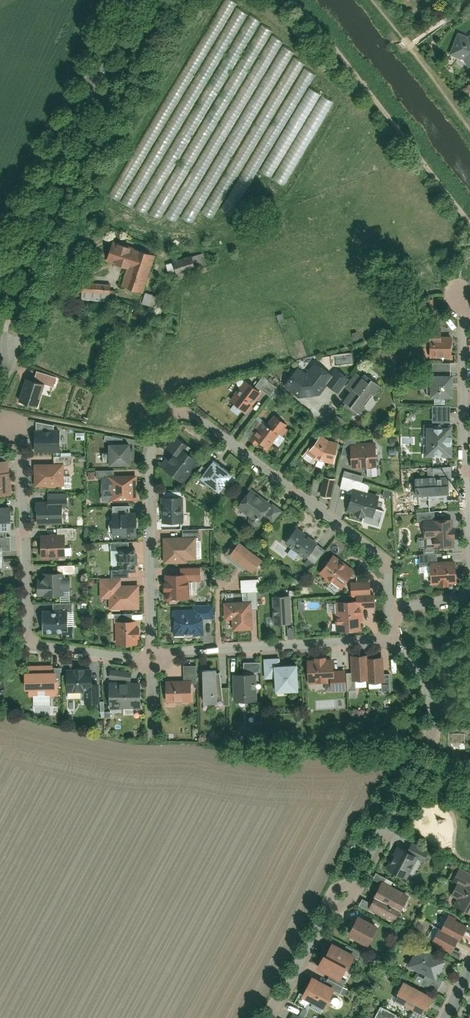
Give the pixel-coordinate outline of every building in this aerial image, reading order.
[(186,85),(125,203),(162,222),(194,161),(198,163),(268,28),(258,23),(259,20),(246,14),(246,13),(235,7),(206,62),(208,63),(203,72),(201,71),(192,88),(186,85)] [(468,37),(459,33),(450,55),(463,60),(469,70),(469,36),(468,37)] [(272,37),(261,56),(269,60),(280,41),(272,37)] [(273,62),(280,67),(290,52),(283,47),(273,62)] [(287,74),(296,77),(300,61),(291,59),(287,74)] [(110,242),(105,259),(128,265),(122,286),(144,292),(154,254),(110,242)] [(193,268),(190,256),(173,262),(176,274),(193,268)] [(111,292),(111,280),(80,280),(80,292),(111,292)] [(143,292),(141,303),(152,306),(154,295),(143,292)] [(427,354),(451,354),(451,335),(428,335),(427,354)] [(340,400),(357,414),(380,385),(361,371),(353,381),(337,369),(332,375),(318,365),(307,379),(320,389),(324,384),(342,398),(340,400)] [(451,397),(451,375),(428,375),(428,397),(451,397)] [(26,376),(18,401),(40,408),(47,382),(26,376)] [(260,392),(247,382),(234,400),(247,410),(260,392)] [(264,421),(251,436),(264,447),(285,422),(276,415),(268,424),(264,421)] [(424,456),(450,456),(451,427),(424,427),(424,456)] [(36,448),(60,448),(61,432),(37,431),(36,448)] [(189,446),(178,435),(167,448),(176,455),(164,468),(177,479),(194,460),(184,452),(189,446)] [(318,458),(336,459),(337,442),(325,441),(318,436),(302,454),(312,463),(318,458)] [(376,464),(375,440),(351,441),(353,466),(376,464)] [(105,443),(106,464),(129,463),(128,442),(105,443)] [(220,490),(233,474),(217,461),(204,477),(220,490)] [(34,464),(34,487),(63,486),(63,463),(34,464)] [(449,498),(448,478),(451,478),(450,467),(428,469),(429,478),(415,479),(417,504),(433,503),(433,499),(449,498)] [(109,501),(135,501),(134,475),(109,476),(109,501)] [(335,478),(323,475),(319,494),(331,496),(335,478)] [(239,504),(258,520),(270,505),(251,490),(239,504)] [(351,510),(373,518),(380,499),(358,491),(351,510)] [(161,499),(162,522),(185,522),(184,498),(161,499)] [(36,520),(61,520),(61,503),(36,504),(36,520)] [(6,506),(0,506),(0,533),(12,533),(12,521),(7,522),(6,506)] [(112,536),(132,535),(132,514),(111,514),(112,536)] [(446,518),(422,521),(425,548),(448,546),(446,518)] [(317,542),(300,529),(290,542),(307,555),(317,542)] [(41,555),(66,555),(67,537),(42,536),(41,555)] [(162,537),(163,563),(185,563),(185,560),(197,560),(197,536),(162,537)] [(260,559),(238,541),(227,555),(248,573),(260,559)] [(114,549),(115,570),(134,569),(133,548),(114,549)] [(320,573),(340,588),(353,571),(332,556),(320,573)] [(458,583),(456,562),(430,565),(432,586),(458,583)] [(36,596),(61,595),(59,573),(43,574),(43,580),(35,581),(36,596)] [(165,597),(186,597),(186,576),(165,576),(165,597)] [(108,598),(109,609),(138,608),(137,584),(120,585),(120,578),(100,579),(100,598),(108,598)] [(234,600),(233,593),(224,593),(225,601),(234,600)] [(288,595),(271,595),(272,624),(289,623),(288,595)] [(353,600),(334,601),(335,630),(354,629),(353,600)] [(231,618),(232,630),(252,629),(251,601),(223,602),(224,618),(231,618)] [(215,632),(214,605),(192,605),(193,610),(172,611),(173,631),(193,630),(193,633),(215,632)] [(42,630),(66,630),(66,611),(42,611),(42,630)] [(114,621),(115,644),(136,643),(135,620),(114,621)] [(365,653),(351,654),(353,680),(366,679),(367,683),(381,681),(379,656),(365,657),(365,653)] [(271,674),(272,691),(295,689),(294,664),(279,665),(279,657),(264,658),(265,674),(271,674)] [(331,658),(308,660),(310,684),(326,682),(327,690),(344,688),(343,671),(333,672),(331,658)] [(66,691),(88,691),(88,669),(66,669),(66,691)] [(199,702),(219,701),(218,669),(198,670),(199,702)] [(26,693),(55,692),(54,672),(25,672),(26,693)] [(232,673),(234,700),(250,699),(248,672),(232,673)] [(110,682),(111,705),(126,705),(125,682),(110,682)] [(125,682),(126,705),(141,704),(140,682),(125,682)] [(168,698),(192,698),(192,684),(168,684),(168,698)] [(97,702),(101,716),(106,715),(104,710),(107,710),(104,700),(97,702)] [(449,744),(464,744),(464,733),(449,733),(449,744)] [(417,856),(395,845),(384,868),(406,879),(411,868),(417,856)] [(451,907),(469,917),(469,877),(456,870),(449,883),(454,885),(449,894),(457,897),(451,907)] [(381,880),(366,908),(395,924),(410,895),(381,880)] [(356,915),(345,935),(368,947),(378,927),(356,915)] [(466,927),(447,917),(441,930),(456,938),(459,940),(466,927)] [(437,929),(430,943),(449,952),(456,938),(441,930),(437,929)] [(326,943),(313,968),(338,980),(350,955),(326,943)] [(446,958),(418,943),(406,966),(425,976),(421,984),(438,993),(444,980),(437,977),(446,958)] [(308,975),(297,996),(323,1009),(333,988),(308,975)] [(403,979),(394,999),(413,1009),(408,1017),(424,1017),(435,997),(403,979)]
